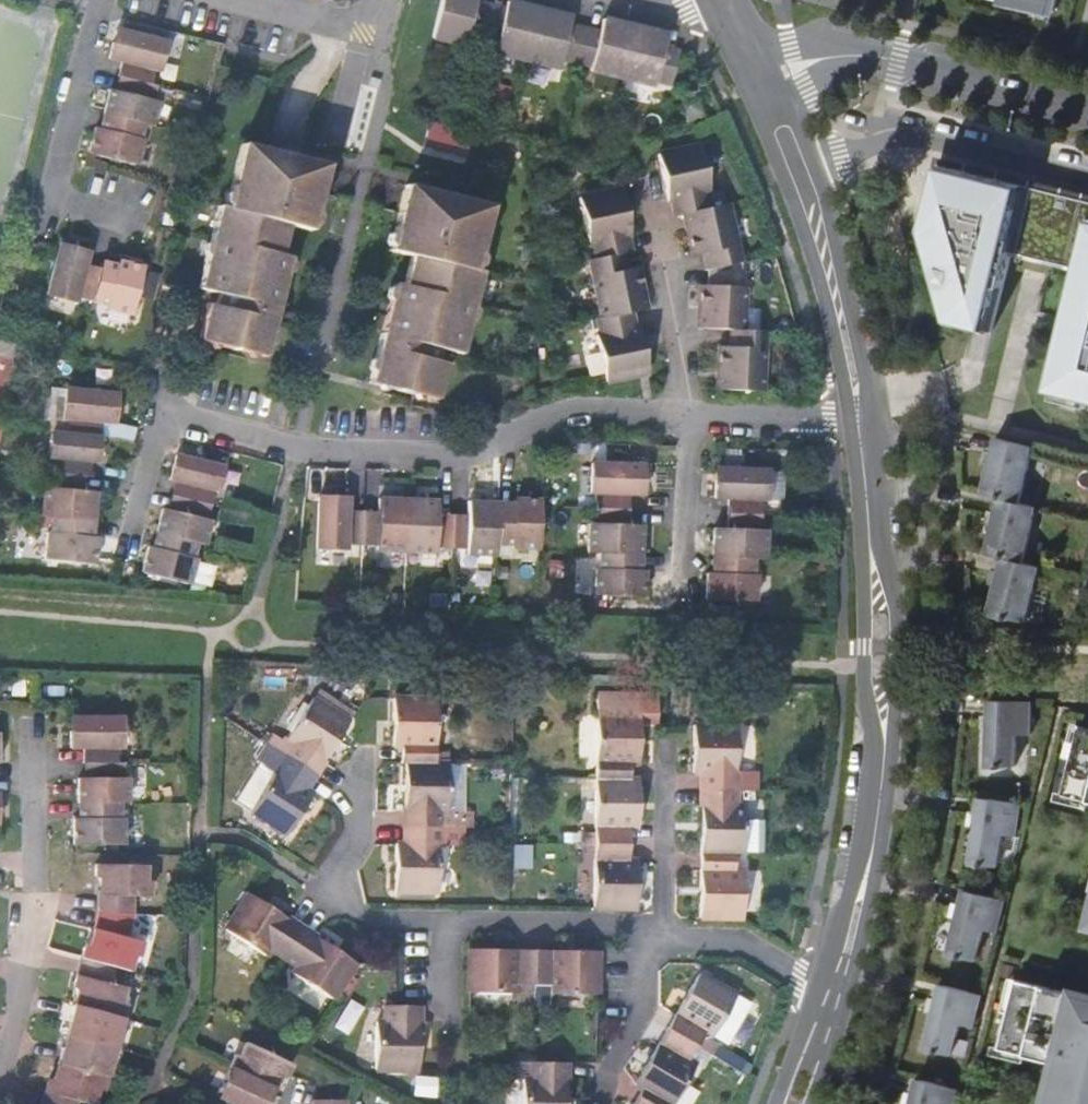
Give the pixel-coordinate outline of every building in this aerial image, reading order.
[(429,38),(464,46),(466,39),(495,45),(493,53),(559,68),(561,62),(591,68),(589,75),(653,90),(655,83),(669,86),(677,50),(663,47),(666,33),(642,27),(609,19),(602,18),(598,32),(569,25),(571,17),(556,13),(504,1),(503,10),(474,4),(475,0),(438,0),(429,38)] [(1058,14),(1060,5),(1061,0),(1003,0),(1058,14)] [(815,16),(827,19),(830,9),(817,6),(815,16)] [(164,41),(114,28),(106,59),(119,62),(111,91),(107,90),(97,128),(94,127),(87,154),(136,167),(143,142),(138,141),(143,124),(149,126),(154,104),(150,103),(154,87),(148,86),(152,70),(156,71),(164,41)] [(469,151),(472,125),(430,121),(427,147),(469,151)] [(716,346),(714,389),(760,390),(763,331),(741,330),(743,288),(739,288),(740,261),(737,262),(726,204),(706,208),(702,190),(707,189),(697,143),(655,152),(664,198),(670,197),(673,215),(681,214),(690,254),(702,252),(706,269),(705,285),(698,285),(696,328),(728,329),(728,347),(716,346)] [(195,306),(193,312),(276,332),(292,265),(281,262),(288,233),(309,239),(326,173),(230,151),(215,213),(207,210),(187,292),(207,297),(204,308),(195,306)] [(942,163),(928,224),(955,321),(982,327),(990,329),(1010,249),(1080,266),(1082,267),(1082,270),(1079,269),(1068,315),(1073,316),(1067,342),(1071,343),(1064,372),(1087,379),(1087,199),(992,176),(967,169),(942,163)] [(395,289),(370,390),(447,409),(457,372),(448,369),(451,357),(473,362),(493,279),(486,277),(502,214),(406,190),(389,259),(413,265),(405,293),(395,289)] [(592,344),(600,392),(646,385),(638,333),(633,333),(631,317),(645,314),(638,269),(625,271),(623,256),(628,255),(625,237),(633,236),(625,190),(578,198),(586,243),(591,242),(593,261),(588,261),(597,323),(593,324),(597,343),(592,344)] [(57,245),(44,297),(59,301),(61,295),(106,306),(105,309),(130,316),(141,269),(116,262),(115,267),(85,260),(86,252),(57,245)] [(185,343),(268,364),(276,332),(193,312),(185,343)] [(47,535),(45,559),(90,563),(93,538),(89,538),(93,494),(80,493),(82,476),(88,476),(90,462),(95,462),(99,421),(112,423),(114,408),(106,407),(107,394),(62,390),(59,420),(63,420),(62,433),(47,432),(44,459),(48,460),(46,488),(41,487),(38,518),(51,519),(50,535),(47,535)] [(997,437),(984,493),(1001,497),(1021,502),(1034,446),(997,437)] [(145,547),(139,574),(187,586),(194,559),(190,558),(194,543),(202,545),(208,522),(204,521),(212,491),(215,491),(221,468),(173,456),(167,481),(172,482),(165,512),(160,510),(150,549),(145,547)] [(593,570),(592,597),(641,598),(642,571),(637,571),(639,526),(627,525),(628,496),(641,496),(642,464),(588,463),(587,495),(594,495),(593,525),(587,525),(586,554),(598,555),(597,570),(593,570)] [(705,575),(704,601),(753,602),(754,575),(751,575),(751,561),(763,561),(764,531),(759,531),(760,500),(765,500),(766,471),(715,469),(714,498),(727,499),(725,531),(712,531),(710,575),(705,575)] [(1001,497),(987,552),(1004,557),(1025,562),(1038,506),(1021,502),(1001,497)] [(316,498),(314,551),(345,552),(345,547),(375,548),(375,553),(433,555),(434,550),(464,551),(463,556),(493,557),(493,544),(513,545),(513,549),(536,550),(537,502),(512,501),(511,505),(466,503),(465,516),(436,515),(436,502),(376,500),(376,513),(345,512),(345,499),(316,498)] [(1004,557),(991,612),(1028,621),(1042,566),(1025,562),(1004,557)] [(598,697),(597,781),(632,781),(632,772),(632,763),(640,764),(641,724),(659,725),(659,699),(634,699),(598,697)] [(350,723),(313,700),(288,739),(296,744),(293,749),(273,737),(268,747),(315,776),(325,762),(338,741),(342,735),(350,723)] [(437,701),(395,700),(395,711),(395,721),(394,746),(407,746),(407,764),(441,764),(441,747),(436,747),(437,701)] [(991,700),(989,765),(1004,765),(1004,763),(1017,764),(1018,731),(1032,732),(1033,701),(991,700)] [(76,817),(75,843),(126,844),(126,818),(122,818),(123,804),(129,804),(129,776),(124,776),(125,761),(120,761),(120,747),(125,747),(126,719),(73,719),(73,746),(87,746),(86,774),(81,774),(80,818),(76,817)] [(694,748),(694,773),(703,773),(703,782),(703,790),(737,790),(758,790),(759,774),(738,774),(738,726),(695,725),(694,748)] [(1082,725),(1065,794),(1087,799),(1087,727),(1082,725)] [(296,744),(288,739),(277,733),(273,737),(293,749),(296,744)] [(315,776),(268,747),(258,762),(276,773),(252,810),(288,835),(295,824),(300,817),(314,795),(306,791),(315,776)] [(450,811),(450,764),(441,764),(407,764),(406,811),(406,818),(406,827),(440,827),(440,811),(450,811)] [(597,781),(596,845),(630,846),(631,835),(631,827),(639,828),(640,781),(632,781),(597,781)] [(737,807),(737,790),(703,790),(703,800),(703,807),(702,853),(736,854),(746,854),(764,854),(765,821),(747,820),(746,807),(737,807)] [(988,791),(987,857),(1003,857),(1003,855),(1015,855),(1016,822),(1030,823),(1030,792),(988,791)] [(439,892),(440,827),(406,827),(406,837),(406,845),(397,845),(395,891),(439,892)] [(596,845),(595,908),(638,909),(639,862),(630,862),(630,855),(630,846),(596,845)] [(736,871),(736,854),(702,853),(702,862),(702,871),(701,918),(744,918),(745,871),(736,871)] [(40,1103),(74,1103),(74,1102),(83,1103),(90,1103),(94,1091),(99,1092),(123,1005),(118,1004),(122,989),(106,984),(110,967),(127,971),(131,956),(136,957),(140,943),(124,939),(131,914),(129,914),(130,897),(146,898),(146,883),(142,882),(142,867),(93,866),(93,876),(97,881),(97,882),(105,883),(105,898),(97,898),(97,913),(91,931),(99,932),(96,945),(89,944),(89,945),(82,948),(71,986),(75,993),(75,996),(83,998),(79,1009),(71,1006),(67,1022),(75,1025),(68,1051),(60,1050),(56,1065),(64,1068),(60,1080),(52,1078),(51,1081),(46,1084),(40,1103)] [(292,917),(271,903),(262,897),(252,890),(230,926),(270,952),(275,945),(288,954),(307,926),(292,917)] [(962,891),(946,955),(962,958),(962,956),(974,959),(982,928),(996,932),(1003,901),(962,891)] [(342,948),(321,935),(315,931),(307,926),(288,954),(302,963),(296,970),(336,996),(359,959),(342,948)] [(518,951),(470,950),(470,994),(517,994),(517,985),(533,985),(534,951),(524,951),(518,951)] [(599,952),(551,952),(542,952),(534,951),(533,985),(550,985),(550,995),(598,996),(599,952)] [(700,975),(677,1016),(673,1022),(669,1030),(697,1048),(706,1033),(713,1037),(738,997),(700,975)] [(1019,979),(1002,1048),(1058,1061),(1047,1103),(1087,1103),(1087,996),(1019,979)] [(938,986),(923,1049),(938,1053),(939,1051),(951,1054),(958,1023),(972,1026),(980,996),(938,986)] [(750,1004),(738,997),(713,1037),(726,1045),(750,1004)] [(376,1071),(419,1071),(420,1049),(420,1024),(420,1006),(406,1007),(396,1007),(386,1006),(385,1024),(377,1024),(376,1071)] [(697,1048),(669,1030),(664,1038),(660,1045),(636,1085),(644,1090),(667,1103),(675,1103),(697,1066),(689,1061),(697,1048)] [(213,1097),(228,1103),(257,1103),(269,1078),(277,1081),(278,1079),(284,1075),(289,1066),(244,1045),(238,1058),(234,1056),(213,1097)] [(568,1080),(567,1062),(533,1062),(505,1062),(505,1073),(533,1073),(533,1080),(523,1080),(523,1103),(567,1103),(568,1080)] [(915,1080),(909,1103),(953,1103),(956,1090),(915,1080)] [(644,1090),(636,1103),(667,1103),(644,1090)]
